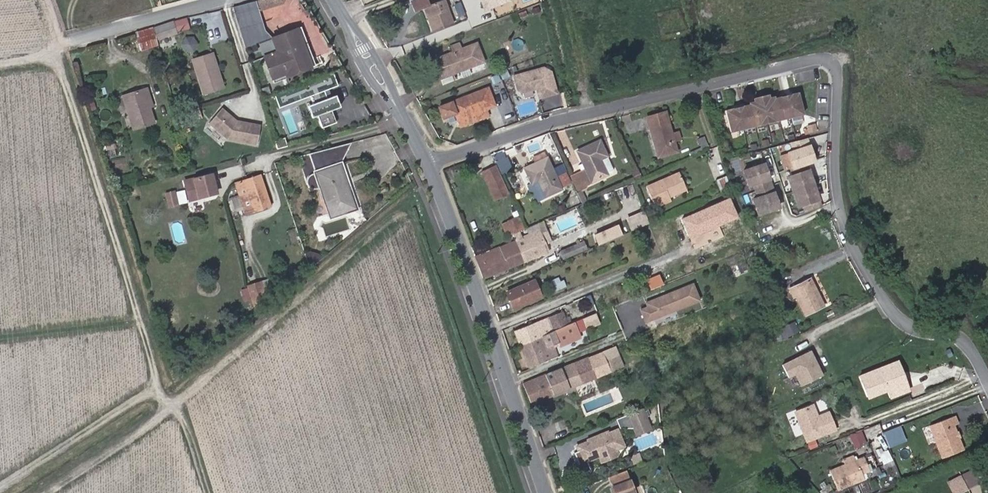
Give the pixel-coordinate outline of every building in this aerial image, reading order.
[(284,3),(285,0),(256,0),(233,6),(239,28),(262,21),(259,11),(284,3)] [(453,24),(445,0),(440,0),(428,4),(427,0),(410,0),(415,11),(425,7),(434,31),(453,24)] [(150,26),(154,41),(178,33),(173,20),(150,26)] [(267,37),(262,21),(239,28),(245,44),(267,37)] [(272,38),(277,51),(264,56),(272,78),(309,64),(296,29),(272,38)] [(181,39),(184,52),(198,49),(196,36),(181,39)] [(441,78),(485,61),(477,43),(461,49),(454,52),(434,59),(441,78)] [(454,52),(461,49),(459,43),(451,45),(454,52)] [(222,86),(211,53),(192,59),(203,92),(222,86)] [(546,67),(513,76),(519,95),(537,90),(540,101),(561,95),(554,71),(546,67)] [(325,90),(339,85),(334,72),(315,78),(318,85),(302,90),(300,85),(281,92),(286,104),(310,96),(312,102),(327,96),(325,90)] [(455,112),(458,119),(486,108),(495,104),(488,87),(438,107),(443,117),(455,112)] [(147,88),(141,89),(146,106),(149,105),(152,104),(147,88)] [(133,127),(154,121),(149,105),(146,106),(141,89),(122,95),(133,127)] [(770,122),(780,119),(804,113),(799,92),(793,93),(782,96),(776,98),(775,96),(770,97),(756,101),(751,102),(751,104),(744,105),(733,108),(727,110),(732,131),(758,125),(768,122),(770,122)] [(337,123),(333,110),(343,107),(339,95),(312,104),(320,128),(337,123)] [(256,143),(260,125),(236,120),(221,107),(209,121),(227,137),(256,143)] [(489,115),(486,108),(458,119),(461,126),(489,115)] [(675,140),(673,132),(667,110),(647,116),(654,139),(656,139),(660,156),(678,150),(675,140)] [(102,111),(101,118),(109,119),(111,112),(102,111)] [(818,129),(816,123),(810,125),(811,131),(818,129)] [(681,138),(679,131),(673,132),(675,140),(681,138)] [(708,146),(704,136),(699,138),(703,148),(708,146)] [(285,138),(275,141),(277,149),(288,145),(285,138)] [(806,138),(791,142),(794,151),(788,152),(793,167),(805,163),(806,163),(814,160),(812,152),(811,153),(806,138)] [(578,192),(583,189),(588,187),(587,184),(614,172),(614,168),(600,139),(578,150),(584,162),(579,164),(581,170),(570,175),(573,181),(578,192)] [(346,150),(350,142),(298,156),(308,184),(309,186),(308,188),(310,190),(313,187),(316,187),(318,187),(320,186),(329,215),(355,207),(337,153),(346,150)] [(116,143),(105,145),(107,157),(118,155),(116,143)] [(505,157),(502,150),(493,154),(503,173),(513,169),(507,156),(505,157)] [(563,187),(563,186),(573,181),(570,175),(568,171),(557,176),(547,155),(546,156),(544,152),(533,157),(536,162),(526,166),(533,182),(540,179),(547,195),(563,187)] [(793,167),(790,168),(792,175),(788,177),(793,191),(813,184),(811,177),(810,177),(805,163),(793,167)] [(764,164),(744,171),(749,186),(754,184),(756,190),(771,186),(766,172),(767,172),(764,164)] [(484,171),(496,198),(509,192),(497,165),(484,171)] [(686,189),(678,172),(647,185),(656,206),(671,200),(670,196),(686,189)] [(190,199),(216,192),(212,173),(186,180),(190,199)] [(270,205),(260,175),(236,182),(246,212),(270,205)] [(730,186),(726,176),(718,179),(722,189),(730,186)] [(813,184),(793,191),(798,206),(802,205),(805,212),(819,206),(814,192),(816,192),(813,184)] [(775,199),(771,186),(756,190),(759,197),(753,199),(758,214),(779,207),(776,199),(775,199)] [(583,202),(588,200),(583,189),(578,192),(583,202)] [(170,206),(179,204),(175,191),(166,193),(170,206)] [(525,227),(519,214),(507,220),(509,225),(513,233),(520,230),(525,227)] [(325,225),(329,236),(349,227),(344,217),(325,225)] [(296,229),(287,230),(290,243),(299,242),(296,229)] [(539,231),(544,241),(548,240),(543,229),(539,231)] [(525,261),(548,252),(544,241),(539,231),(523,237),(520,230),(513,233),(516,240),(525,261)] [(588,247),(597,245),(594,237),(586,239),(588,247)] [(525,261),(516,240),(476,256),(484,277),(525,261)] [(586,247),(583,241),(561,250),(564,257),(586,247)] [(755,268),(751,257),(731,265),(736,276),(755,268)] [(558,276),(549,280),(554,292),(567,287),(564,280),(560,281),(558,276)] [(790,288),(794,296),(796,295),(806,315),(824,305),(811,277),(790,288)] [(247,285),(255,310),(267,299),(261,280),(247,285)] [(511,300),(518,297),(521,305),(541,297),(534,280),(507,291),(511,300)] [(702,302),(695,283),(646,303),(648,307),(641,310),(646,324),(702,302)] [(521,305),(518,297),(511,300),(515,308),(521,305)] [(627,301),(617,306),(620,312),(630,307),(627,301)] [(569,315),(565,317),(568,324),(583,317),(579,308),(568,312),(569,315)] [(555,329),(565,325),(560,314),(551,318),(550,316),(516,330),(521,344),(555,329)] [(565,325),(555,329),(559,341),(561,345),(591,332),(584,317),(583,317),(568,324),(565,325)] [(784,337),(800,332),(796,322),(781,327),(784,337)] [(557,354),(553,343),(559,341),(555,329),(521,344),(530,366),(557,354)] [(628,350),(637,348),(634,340),(626,343),(628,350)] [(622,365),(614,346),(524,383),(531,401),(622,365)] [(826,376),(813,351),(783,366),(790,379),(797,376),(803,388),(826,376)] [(910,389),(899,360),(859,375),(867,395),(887,388),(890,397),(910,389)] [(807,440),(836,429),(828,411),(817,415),(815,416),(814,414),(816,413),(813,404),(796,411),(807,440)] [(632,411),(638,426),(651,421),(645,406),(632,411)] [(964,450),(954,425),(957,423),(954,415),(930,424),(943,458),(964,450)] [(654,427),(651,421),(638,426),(640,432),(654,427)] [(883,432),(889,447),(905,441),(900,426),(883,432)] [(591,438),(592,441),(588,443),(587,441),(576,446),(583,462),(598,456),(600,461),(616,454),(615,449),(622,446),(616,429),(608,432),(608,431),(591,438)] [(554,445),(543,448),(545,456),(555,454),(554,445)] [(630,457),(634,465),(643,460),(639,452),(630,457)] [(876,466),(871,454),(864,456),(869,469),(862,472),(864,477),(872,475),(870,471),(872,470),(871,467),(876,466)] [(864,477),(862,472),(869,469),(864,456),(830,469),(837,488),(864,477)] [(983,480),(976,468),(962,475),(969,488),(983,480)] [(615,492),(635,492),(629,478),(612,485),(615,492)]
